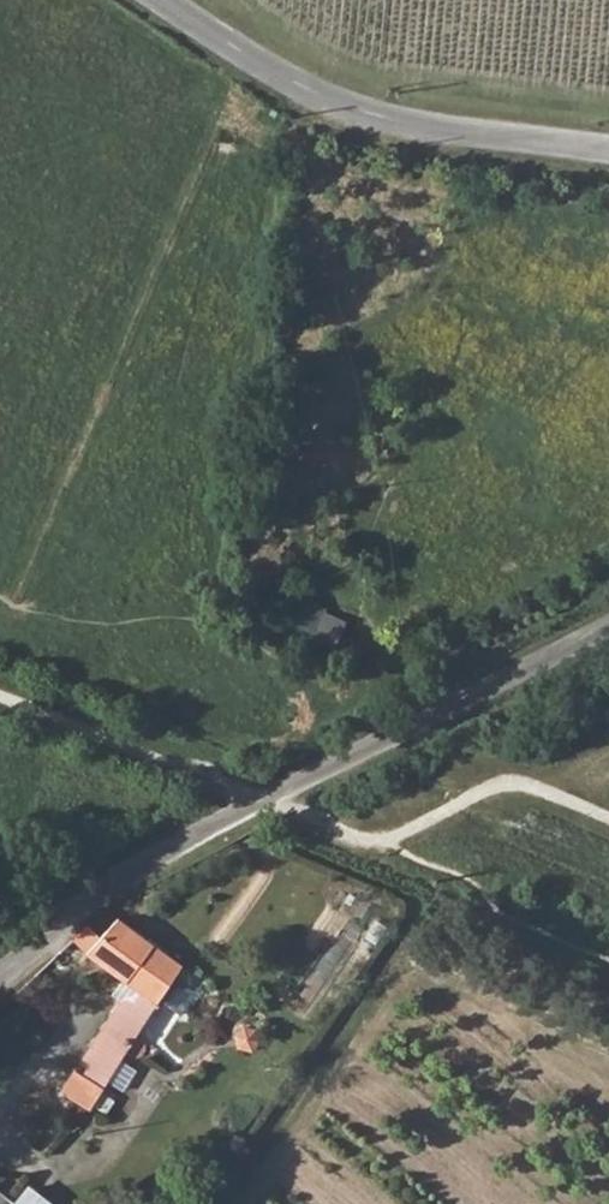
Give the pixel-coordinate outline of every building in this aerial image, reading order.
[(291,596),(284,620),(342,639),(350,614),(291,596)] [(94,922),(79,936),(139,981),(127,999),(122,995),(84,1052),(90,1056),(81,1069),(75,1066),(62,1085),(92,1105),(185,960),(125,915),(108,933),(94,922)]
